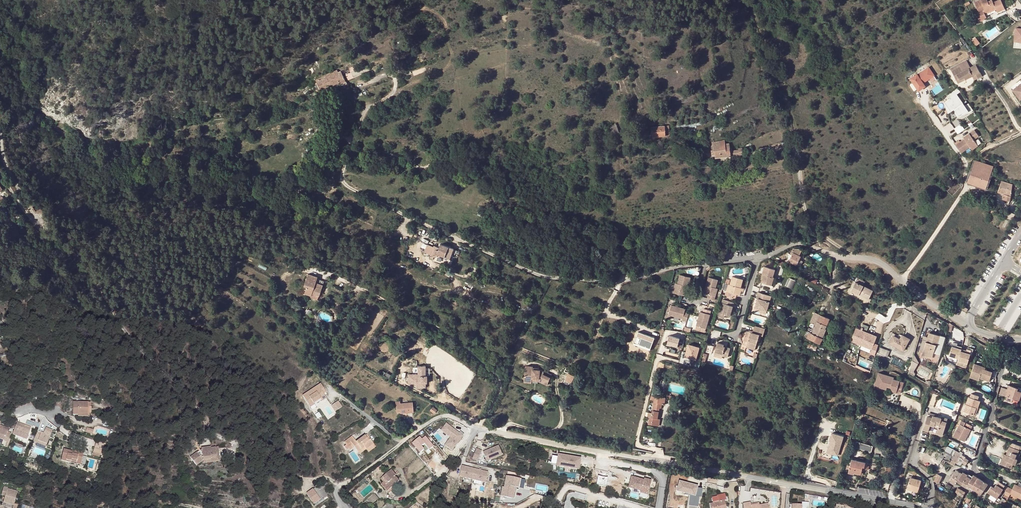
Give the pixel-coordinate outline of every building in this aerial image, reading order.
[(978,16),(983,14),(982,12),(993,8),(995,12),(1003,8),(999,0),(996,0),(989,3),(987,4),(985,0),(972,0),(978,16)] [(1015,27),(1013,39),(1020,40),(1020,28),(1015,27)] [(972,76),(974,80),(981,76),(975,65),(962,72),(959,67),(951,72),(954,77),(956,76),(959,81),(964,78),(965,80),(972,76)] [(917,76),(910,80),(919,92),(925,87),(923,84),(934,76),(928,69),(917,76)] [(337,70),(333,71),(335,75),(339,83),(345,80),(341,71),(338,72),(337,70)] [(322,91),(339,83),(335,75),(333,71),(316,80),(319,85),(322,91)] [(956,76),(954,77),(957,84),(965,80),(964,78),(959,81),(956,76)] [(944,102),(949,113),(955,110),(958,117),(973,110),(969,103),(964,105),(958,93),(961,92),(959,88),(948,94),(950,99),(944,102)] [(1012,90),(1020,100),(1020,99),(1020,96),(1015,88),(1012,90)] [(324,117),(321,106),(315,107),(318,118),(324,117)] [(615,125),(611,127),(612,131),(613,134),(620,132),(617,123),(615,124),(615,125)] [(955,128),(958,134),(965,129),(961,124),(955,128)] [(652,127),(652,137),(671,136),(670,126),(652,127)] [(976,130),(964,138),(965,139),(957,145),(962,153),(970,147),(973,150),(979,146),(975,140),(980,136),(976,130)] [(725,141),(712,142),(713,150),(711,151),(712,156),(715,155),(715,158),(739,154),(743,154),(743,149),(739,149),(739,150),(732,151),(732,150),(730,150),(729,144),(726,145),(725,141)] [(976,160),(968,181),(986,188),(987,186),(998,189),(1000,181),(990,177),(994,167),(976,160)] [(952,169),(944,177),(951,182),(957,174),(952,169)] [(1011,196),(1013,184),(1002,181),(999,192),(1004,194),(1003,199),(1010,201),(1011,196)] [(17,212),(12,215),(15,221),(20,217),(17,212)] [(436,247),(429,245),(426,253),(433,256),(436,256),(437,254),(445,257),(449,247),(441,244),(439,250),(436,249),(436,247)] [(454,249),(449,247),(445,257),(450,259),(454,249)] [(798,259),(800,256),(797,255),(798,252),(798,249),(793,249),(790,254),(789,253),(787,257),(788,258),(786,262),(789,263),(789,262),(792,263),(797,265),(800,260),(798,259)] [(765,267),(762,274),(764,275),(763,278),(761,283),(771,286),(774,278),(773,277),(775,271),(765,267)] [(311,271),(308,277),(317,282),(319,278),(320,276),(311,271)] [(688,284),(690,284),(692,277),(681,275),(679,284),(677,284),(674,294),(684,297),(685,292),(688,284)] [(317,282),(308,277),(305,283),(308,284),(305,291),(311,294),(312,292),(319,295),(326,281),(319,278),(317,282)] [(741,291),(742,289),(744,280),(733,277),(731,286),(729,293),(738,295),(741,296),(742,292),(741,291)] [(719,280),(710,278),(708,286),(709,287),(708,292),(707,294),(709,294),(708,299),(715,301),(718,289),(716,289),(719,280)] [(786,286),(792,289),(796,281),(789,278),(786,286)] [(874,291),(863,286),(856,282),(851,291),(869,300),(874,291)] [(770,296),(758,293),(756,299),(757,300),(757,302),(758,302),(758,305),(756,304),(755,308),(766,312),(770,296)] [(733,303),(723,300),(719,313),(725,315),(730,316),(733,303)] [(672,305),(672,306),(669,315),(672,316),(683,319),(683,321),(687,322),(689,313),(686,312),(686,309),(672,305)] [(711,316),(701,313),(697,327),(707,330),(711,316)] [(813,324),(816,325),(821,315),(816,313),(811,323),(813,324)] [(821,337),(822,338),(826,329),(825,329),(829,319),(821,315),(816,325),(813,333),(811,333),(809,338),(819,343),(821,337)] [(759,337),(763,337),(765,330),(754,327),(752,334),(752,333),(751,336),(750,335),(750,333),(747,332),(744,341),(747,343),(746,347),(755,349),(759,337)] [(877,337),(856,328),(851,341),(872,349),(877,337)] [(650,350),(655,338),(639,332),(634,344),(650,350)] [(927,342),(926,342),(922,355),(932,358),(936,345),(937,345),(940,336),(930,333),(927,342)] [(682,339),(673,336),(671,343),(680,346),(682,339)] [(890,343),(903,350),(909,340),(902,336),(900,340),(894,336),(890,343)] [(695,347),(684,343),(680,357),(692,360),(695,347)] [(725,346),(718,344),(715,357),(722,360),(723,357),(729,359),(731,350),(727,349),(724,348),(725,346)] [(956,348),(954,347),(952,347),(949,356),(958,359),(961,349),(962,348),(957,346),(956,348)] [(886,350),(879,347),(877,353),(879,353),(879,355),(884,356),(886,350)] [(961,349),(958,359),(958,361),(967,363),(969,354),(966,353),(965,353),(966,351),(961,349)] [(906,363),(892,356),(889,362),(903,368),(906,363)] [(859,357),(857,364),(872,368),(874,361),(859,357)] [(983,369),(983,367),(974,364),(971,373),(980,376),(979,378),(989,381),(992,372),(990,371),(985,370),(983,369)] [(533,366),(526,365),(524,379),(532,380),(532,377),(539,378),(549,382),(551,377),(543,373),(544,371),(540,369),(539,369),(539,368),(533,367),(533,366)] [(426,366),(418,366),(418,374),(408,375),(409,384),(416,384),(416,388),(426,388),(426,383),(427,383),(427,376),(430,376),(430,368),(426,368),(426,366)] [(566,367),(561,378),(563,379),(571,383),(575,375),(573,375),(575,371),(566,367)] [(890,376),(878,373),(874,386),(886,389),(887,387),(891,388),(893,391),(901,393),(904,382),(893,379),(892,378),(890,376)] [(303,395),(311,407),(315,404),(314,403),(320,399),(322,401),(326,398),(323,394),(321,390),(324,388),(321,384),(303,395)] [(1009,385),(1005,396),(1007,396),(1006,400),(1012,402),(1013,398),(1018,400),(1018,401),(1020,393),(1020,392),(1016,390),(1017,388),(1009,385)] [(975,408),(977,408),(979,401),(977,400),(978,396),(971,394),(970,398),(968,397),(964,412),(973,415),(975,408)] [(651,418),(649,418),(648,425),(659,426),(660,419),(658,419),(660,408),(661,408),(662,403),(665,404),(666,398),(652,396),(651,400),(654,400),(652,413),(651,418)] [(78,416),(82,416),(82,413),(90,413),(92,413),(92,407),(90,407),(90,401),(73,401),(73,414),(78,414),(78,416)] [(335,411),(342,407),(338,401),(331,405),(335,411)] [(400,401),(395,401),(396,411),(401,411),(401,413),(413,413),(413,403),(400,403),(400,401)] [(943,436),(947,422),(941,421),(942,419),(938,418),(933,416),(933,418),(927,417),(923,430),(929,432),(931,425),(938,428),(936,434),(943,436)] [(31,427),(17,422),(12,435),(26,441),(31,427)] [(446,422),(440,430),(450,437),(444,444),(452,450),(464,435),(446,422)] [(4,440),(9,428),(1,424),(0,426),(0,438),(4,440)] [(969,430),(970,430),(972,427),(965,424),(963,427),(959,425),(953,438),(964,443),(967,437),(966,436),(969,430)] [(50,436),(37,431),(34,438),(38,440),(37,443),(46,446),(50,436)] [(843,436),(832,433),(829,441),(830,441),(827,452),(837,456),(843,436)] [(353,444),(358,452),(365,447),(366,449),(373,443),(370,439),(369,440),(365,435),(356,442),(352,436),(344,442),(349,447),(353,444)] [(422,439),(420,436),(413,443),(421,451),(430,443),(425,437),(422,439)] [(857,441),(871,446),(872,441),(859,436),(857,441)] [(104,443),(96,441),(94,448),(101,450),(104,443)] [(871,446),(857,441),(855,448),(871,453),(873,446),(871,446)] [(376,447),(373,443),(366,449),(368,452),(376,447)] [(196,466),(203,461),(211,459),(210,458),(216,457),(215,447),(211,448),(210,446),(201,448),(201,449),(190,457),(196,466)] [(499,446),(484,452),(488,461),(503,455),(499,446)] [(218,447),(215,447),(216,457),(210,458),(211,459),(203,461),(203,463),(220,461),(218,447)] [(1007,463),(1005,467),(1011,470),(1013,466),(1015,467),(1017,462),(1015,461),(1016,457),(1017,457),(1019,452),(1015,450),(1011,448),(1009,453),(1010,454),(1009,458),(1007,457),(1004,462),(1007,463)] [(70,462),(80,465),(83,451),(75,449),(75,450),(74,452),(71,451),(71,450),(64,449),(62,457),(71,459),(70,462)] [(482,451),(477,449),(473,459),(479,461),(482,451)] [(950,460),(948,463),(954,466),(959,456),(960,454),(952,449),(950,453),(953,454),(950,460)] [(581,460),(559,456),(558,467),(580,471),(581,460)] [(861,475),(862,470),(863,467),(865,468),(866,463),(852,460),(849,473),(854,474),(854,473),(861,475)] [(493,472),(468,467),(465,478),(490,483),(493,472)] [(399,481),(395,476),(394,474),(395,473),(391,470),(381,478),(384,482),(390,489),(394,485),(399,481)] [(957,481),(961,474),(956,470),(949,480),(955,484),(957,481)] [(942,477),(937,474),(933,481),(938,484),(942,477)] [(961,474),(957,481),(961,484),(966,476),(961,474)] [(525,479),(507,475),(504,487),(502,486),(500,496),(514,498),(517,487),(524,488),(525,479)] [(967,485),(972,477),(970,475),(969,478),(966,476),(961,484),(965,487),(967,485)] [(973,475),(972,477),(967,485),(971,488),(977,478),(973,475)] [(644,481),(632,478),(629,488),(641,492),(641,493),(648,495),(652,482),(644,480),(644,481)] [(977,478),(971,488),(976,491),(983,481),(977,478)] [(687,507),(698,507),(699,499),(701,500),(703,488),(698,487),(699,485),(680,480),(677,490),(685,493),(685,495),(689,495),(687,507)] [(317,486),(323,497),(324,498),(327,496),(322,488),(328,484),(324,481),(317,485),(317,486)] [(921,483),(909,481),(907,492),(913,493),(913,495),(918,496),(921,483)] [(976,491),(981,494),(984,490),(987,484),(983,481),(976,491)] [(396,487),(394,485),(390,489),(384,482),(381,484),(389,493),(396,487)] [(991,486),(987,492),(990,494),(997,498),(1002,489),(996,485),(994,488),(991,486)] [(1003,495),(1009,498),(1011,495),(1020,500),(1020,488),(1018,486),(1014,485),(1012,490),(1007,487),(1005,491),(1005,492),(1003,495)] [(313,504),(323,497),(317,486),(306,493),(313,504)] [(965,493),(963,492),(957,488),(954,493),(962,497),(965,493)] [(372,503),(378,498),(375,493),(368,499),(372,503)] [(0,495),(0,496),(0,503),(2,503),(1,507),(12,507),(14,499),(0,495)] [(711,507),(726,507),(725,501),(726,500),(726,496),(718,498),(719,502),(710,504),(711,507)]
